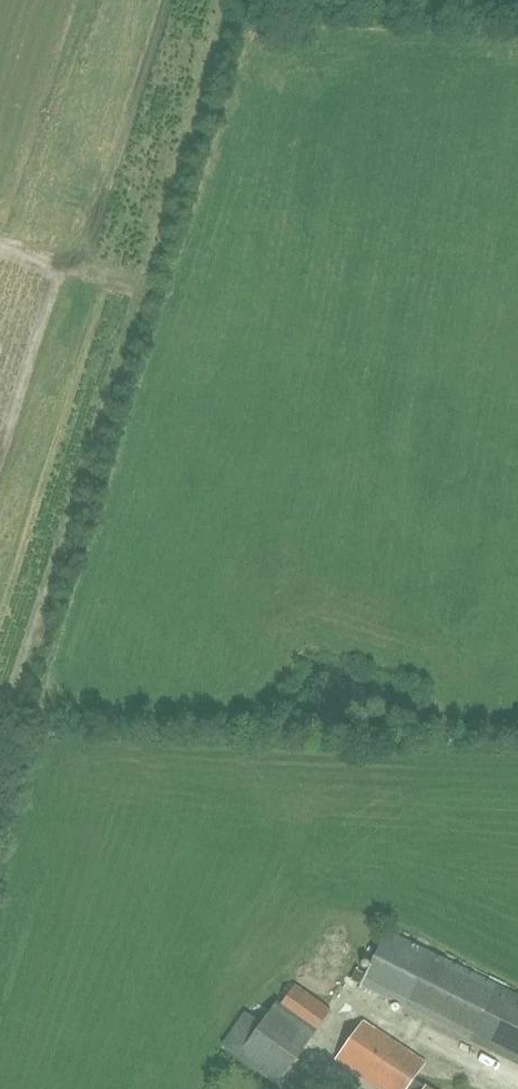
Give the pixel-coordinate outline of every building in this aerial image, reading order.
[(280,943),(517,1062),(517,995),(386,930),(365,974),(357,970),(375,933),(302,897),(280,943)] [(277,1086),(331,1010),(296,984),(280,1005),(277,1003),(261,1023),(245,1011),(220,1045),(277,1086)] [(335,1058),(381,1088),(406,1088),(413,1079),(425,1062),(362,1020),(335,1058)] [(234,1076),(230,1088),(233,1088),(274,1088),(234,1076)] [(413,1079),(406,1088),(428,1088),(413,1079)]
